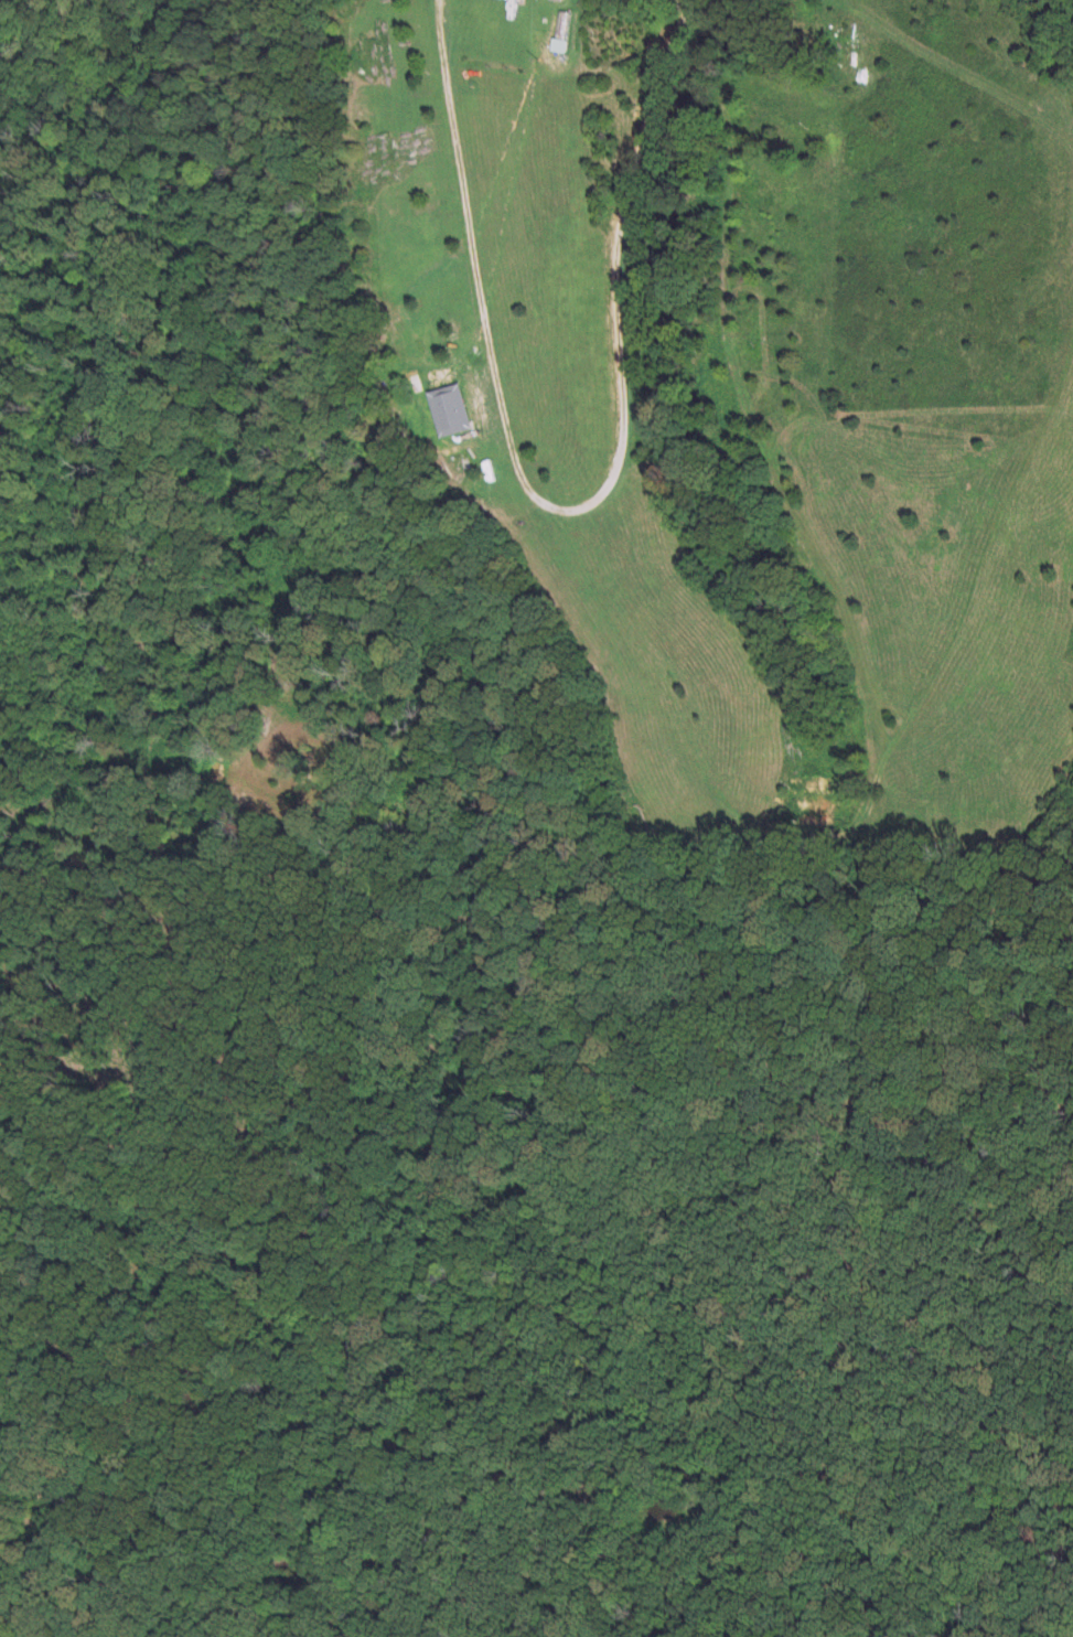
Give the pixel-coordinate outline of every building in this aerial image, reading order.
[(566,10),(553,9),(550,37),(546,37),(544,49),(561,51),(563,39),(566,10)]
